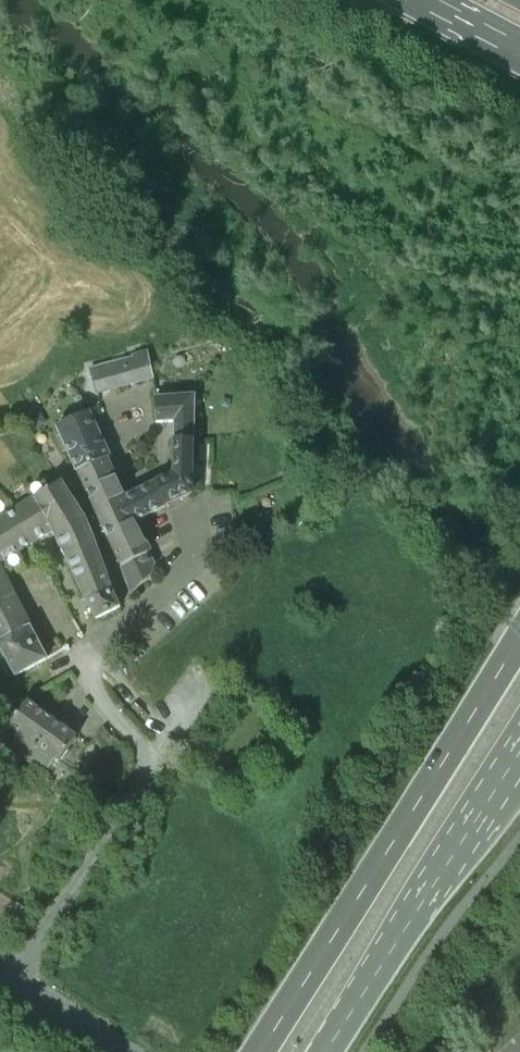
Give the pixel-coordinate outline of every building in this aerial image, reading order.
[(133,359),(88,371),(95,392),(134,383),(153,375),(148,355),(143,357),(143,353),(133,356),(133,359)] [(174,422),(174,439),(192,439),(193,385),(154,389),(157,422),(174,422)] [(88,413),(57,427),(120,565),(147,552),(132,522),(163,507),(153,485),(123,499),(104,461),(108,458),(88,413)] [(192,493),(192,439),(174,439),(174,475),(153,485),(163,507),(192,493)] [(61,481),(34,498),(52,528),(51,529),(95,618),(119,607),(86,522),(61,481)] [(0,519),(0,561),(25,546),(51,529),(52,528),(34,498),(0,519)] [(120,565),(130,594),(151,573),(153,565),(147,552),(120,565)] [(27,624),(21,612),(13,593),(0,569),(0,640),(27,624)] [(27,624),(0,640),(0,649),(15,675),(46,658),(27,624)] [(59,761),(76,737),(26,701),(15,715),(8,725),(54,758),(59,761)] [(54,758),(8,725),(15,715),(5,707),(0,715),(0,732),(29,754),(30,752),(49,766),(54,758)]
